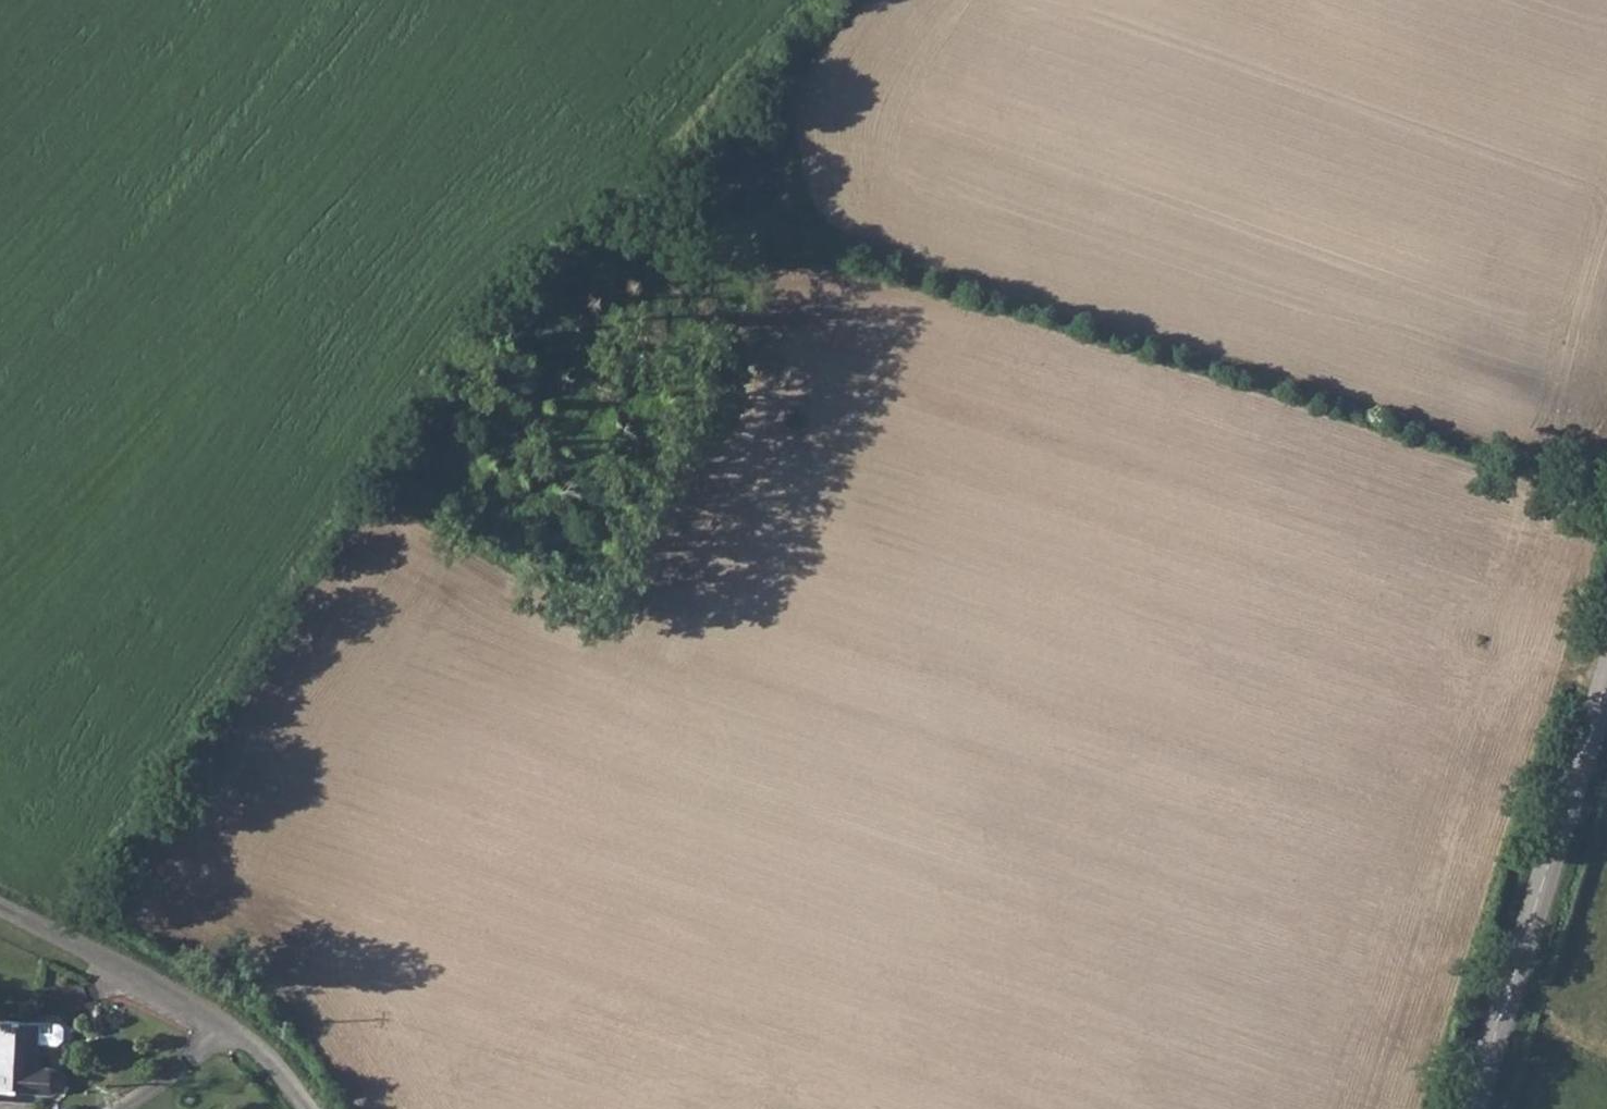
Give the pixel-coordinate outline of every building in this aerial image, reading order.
[(0,1022),(0,1090),(42,1092),(62,1092),(63,1091),(64,1089),(65,1088),(66,1087),(66,1085),(67,1084),(67,1081),(67,1079),(67,1076),(66,1073),(63,1069),(45,1068),(46,1043),(46,1023),(0,1022)] [(67,1024),(46,1023),(46,1043),(66,1044),(71,1040),(71,1029),(67,1024)] [(0,1090),(0,1101),(42,1102),(42,1092),(0,1090)]
